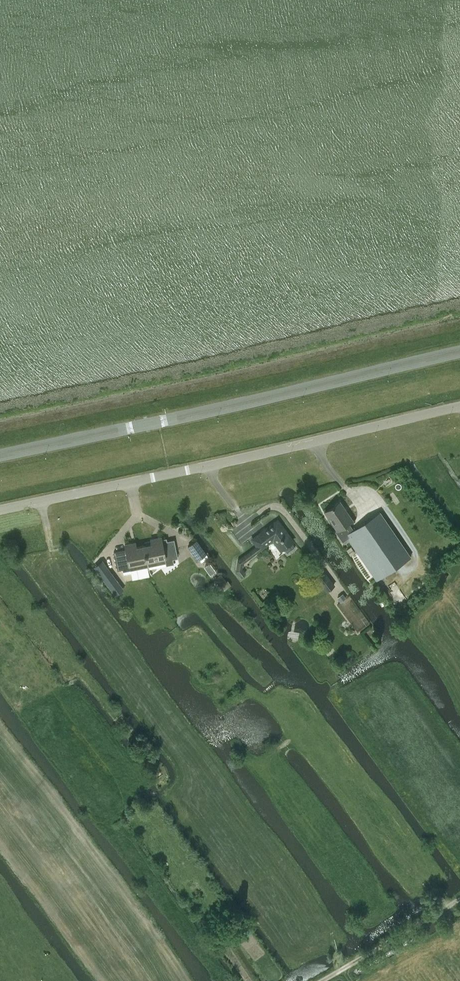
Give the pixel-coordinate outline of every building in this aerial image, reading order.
[(348,538),(349,540),(353,537),(350,532),(353,529),(349,522),(352,520),(339,501),(325,511),(337,529),(335,530),(343,541),(348,538)] [(353,529),(350,532),(353,537),(349,540),(376,579),(411,556),(380,511),(353,529)] [(277,520),(252,539),(258,545),(260,549),(273,539),(281,550),(283,548),(287,554),(295,548),(291,542),(293,541),(277,520)] [(144,545),(144,546),(147,560),(148,566),(166,562),(166,565),(174,564),(173,559),(173,558),(177,558),(174,539),(167,541),(166,538),(161,539),(161,537),(160,537),(154,538),(155,543),(144,545)] [(196,540),(188,546),(197,559),(205,553),(196,540)] [(130,570),(148,566),(147,560),(144,546),(144,545),(133,547),(132,543),(124,544),(125,549),(114,551),(117,569),(123,568),(124,574),(131,572),(130,570)] [(351,546),(346,549),(350,555),(355,552),(351,546)] [(238,560),(236,569),(241,576),(246,572),(242,567),(243,562),(257,552),(254,548),(238,560)] [(109,586),(118,581),(108,567),(101,574),(109,586)] [(442,569),(435,575),(440,581),(447,576),(442,569)] [(229,583),(220,571),(211,577),(220,590),(229,583)] [(327,590),(334,585),(324,572),(317,578),(327,590)] [(337,597),(337,598),(340,602),(346,598),(343,593),(337,597)]
